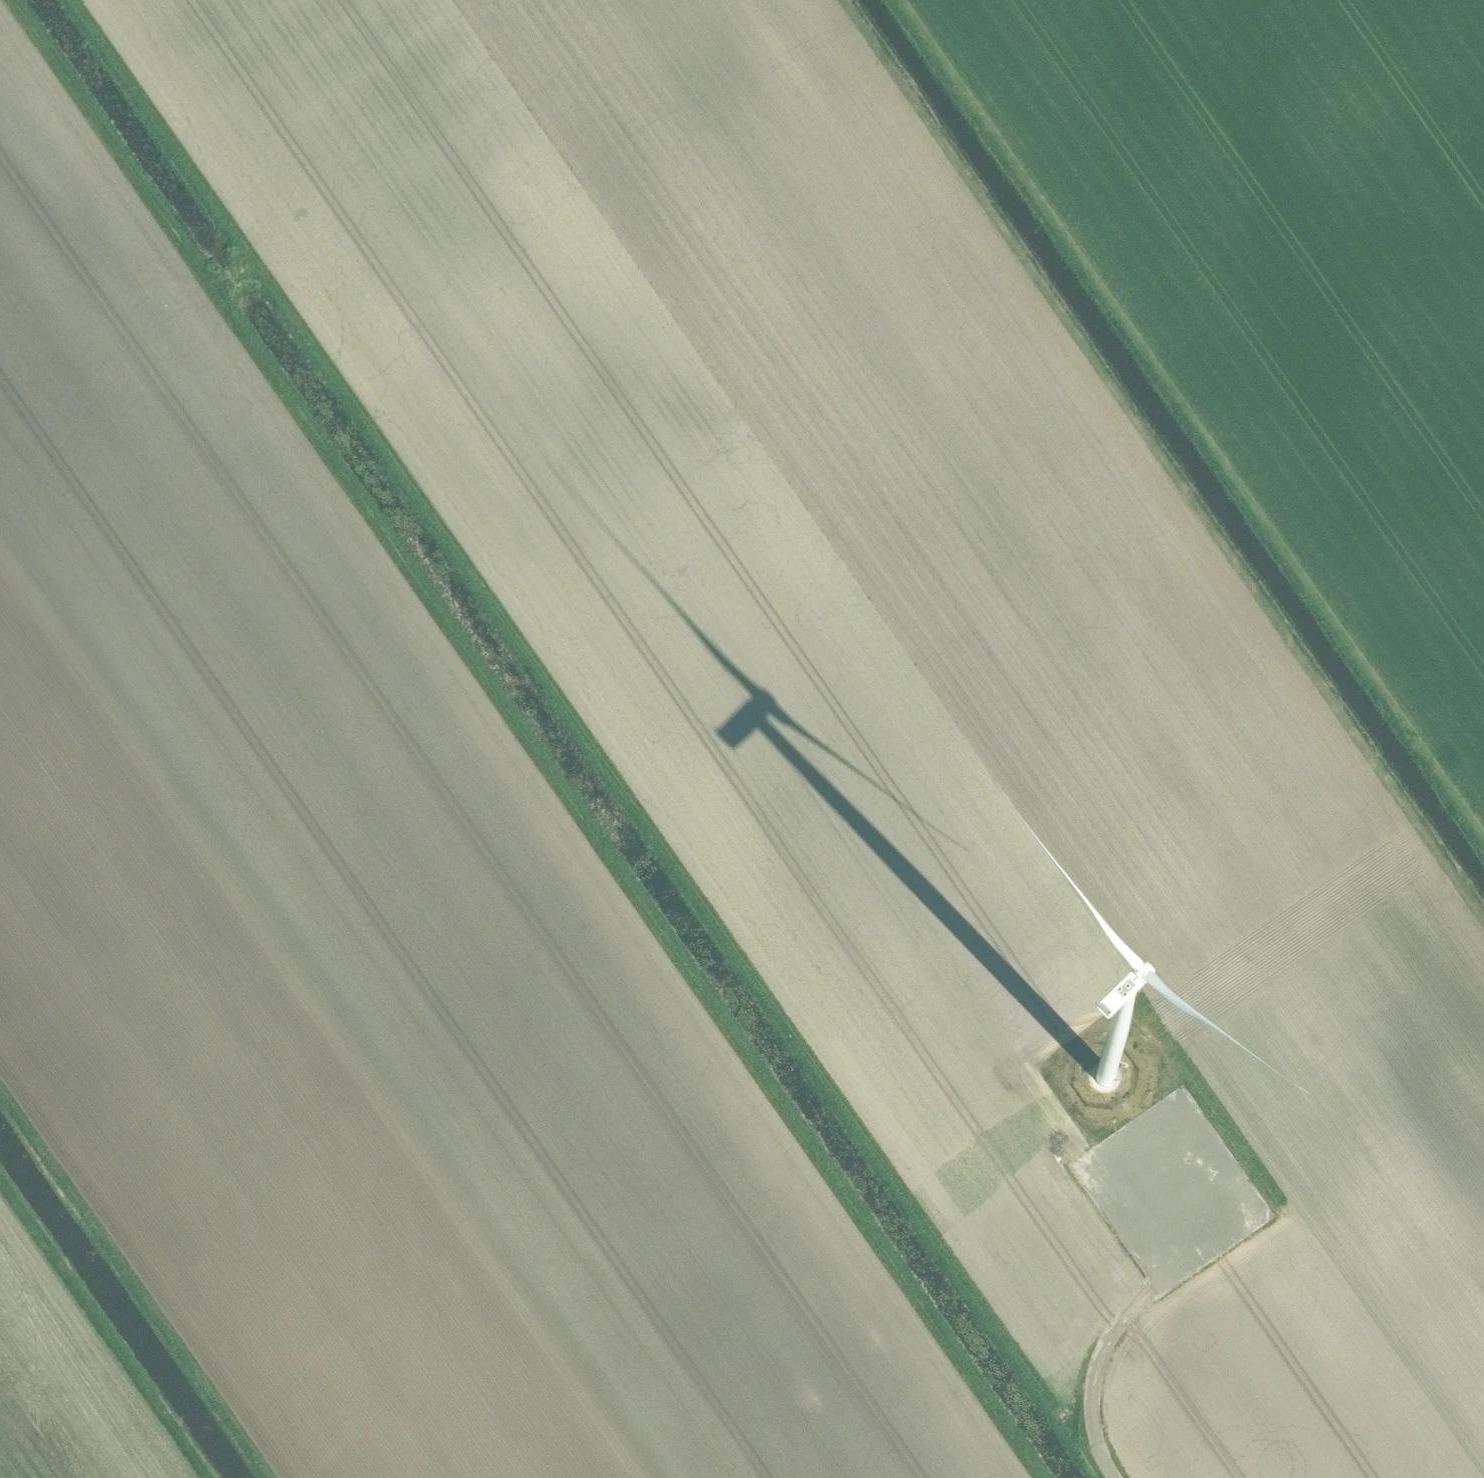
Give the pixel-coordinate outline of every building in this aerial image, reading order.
[(1095,1078),(1095,1079),(1095,1080),(1096,1081),(1096,1082),(1096,1084),(1097,1085),(1098,1085),(1099,1086),(1100,1087),(1101,1088),(1102,1088),(1103,1088),(1104,1088),(1105,1088),(1107,1088),(1108,1088),(1109,1088),(1110,1087),(1111,1086),(1112,1085),(1113,1085),(1113,1084),(1114,1082),(1114,1081),(1114,1080),(1114,1079),(1114,1078),(1114,1077),(1114,1075),(1113,1074),(1113,1073),(1112,1072),(1111,1072),(1110,1071),(1109,1070),(1108,1070),(1107,1070),(1105,1069),(1104,1069),(1103,1070),(1102,1070),(1101,1070),(1100,1071),(1099,1072),(1098,1072),(1097,1073),(1096,1074),(1096,1075),(1095,1077),(1095,1078)]
